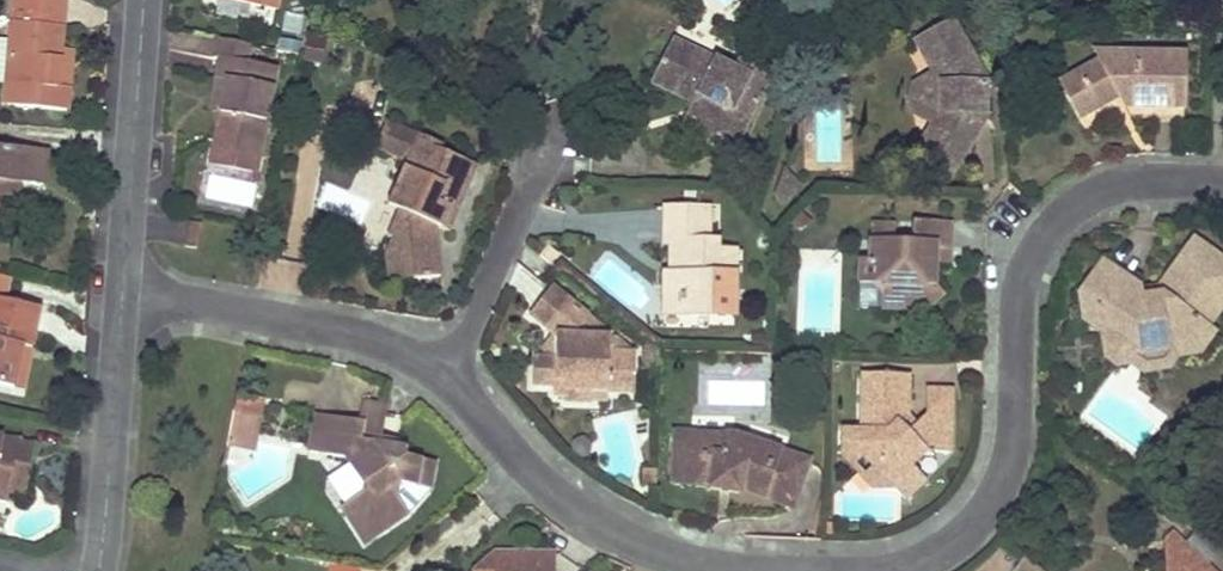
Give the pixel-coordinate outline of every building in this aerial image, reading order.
[(36,110),(67,113),(69,90),(56,89),(60,52),(65,0),(14,0),(10,40),(0,40),(0,85),(7,86),(5,106),(36,110)] [(984,83),(967,53),(950,22),(915,41),(938,82),(937,113),(915,154),(949,175),(983,115),(984,83)] [(709,49),(713,32),(688,26),(683,43),(709,49)] [(212,58),(215,58),(218,59),(215,78),(224,79),(217,114),(211,147),(257,157),(275,69),(246,63),(250,45),(215,38),(212,58)] [(736,71),(674,40),(656,76),(713,103),(696,137),(733,155),(771,77),(741,62),(736,71)] [(1088,84),(1066,96),(1080,121),(1120,99),(1123,97),(1126,96),(1133,109),(1177,110),(1185,110),(1186,51),(1119,50),(1100,60),(1081,70),(1088,84)] [(1095,50),(1100,60),(1119,50),(1095,50)] [(72,53),(60,52),(56,89),(69,90),(72,53)] [(1059,82),(1066,96),(1088,84),(1081,70),(1059,82)] [(713,103),(656,76),(652,84),(694,106),(682,130),(696,137),(713,103)] [(208,111),(217,114),(224,79),(215,78),(208,111)] [(1133,109),(1126,96),(1123,97),(1120,99),(1127,109),(1133,109)] [(412,279),(427,278),(442,276),(436,227),(444,208),(458,214),(479,168),(440,150),(430,172),(407,162),(419,135),(387,121),(375,148),(406,162),(387,206),(399,211),(387,238),(392,240),(384,256),(386,271),(411,268),(412,279)] [(430,172),(440,150),(442,145),(419,135),(407,162),(430,172)] [(21,183),(43,186),(46,151),(0,147),(0,181),(21,183)] [(786,200),(793,193),(799,186),(781,168),(773,189),(786,200)] [(20,197),(21,183),(0,181),(0,195),(20,197)] [(458,214),(444,208),(436,227),(449,234),(458,214)] [(685,301),(684,308),(684,315),(736,316),(738,250),(718,250),(718,240),(709,240),(710,209),(667,208),(665,242),(673,242),(673,264),(680,264),(680,274),(672,273),(667,273),(666,301),(685,301)] [(803,227),(807,224),(810,221),(803,213),(792,223),(796,228),(803,227)] [(936,264),(936,254),(937,244),(951,244),(951,220),(914,220),(913,241),(870,241),(869,253),(860,253),(859,284),(871,284),(882,296),(881,309),(907,310),(915,300),(929,311),(944,295),(935,287),(936,264)] [(201,225),(195,224),(189,223),(185,246),(196,248),(201,225)] [(1160,286),(1157,290),(1157,295),(1142,297),(1141,289),(1102,262),(1076,297),(1081,321),(1102,336),(1106,359),(1120,368),(1132,366),(1143,374),(1167,369),(1175,357),(1200,354),(1216,333),(1208,327),(1222,306),(1222,261),(1194,240),(1160,286)] [(951,244),(937,244),(936,254),(936,264),(950,264),(951,244)] [(548,246),(541,254),(552,263),(559,255),(548,246)] [(387,282),(412,279),(411,268),(386,271),(387,282)] [(9,301),(13,278),(5,277),(0,299),(0,300),(9,301)] [(1157,290),(1160,286),(1141,289),(1142,297),(1157,295),(1157,290)] [(634,354),(622,353),(610,352),(611,338),(577,337),(576,330),(588,316),(552,287),(550,289),(531,313),(553,331),(553,332),(556,333),(555,357),(541,356),(535,356),(533,383),(553,384),(553,398),(565,398),(565,401),(591,403),(591,400),(592,381),(607,383),(607,392),(634,394),(634,354)] [(17,368),(22,346),(32,348),(41,308),(9,301),(0,300),(0,387),(12,390),(17,368)] [(915,300),(907,310),(929,311),(915,300)] [(685,301),(666,301),(666,315),(684,315),(684,308),(685,301)] [(553,331),(541,347),(541,356),(555,357),(556,333),(553,332),(553,331)] [(641,367),(658,368),(658,348),(648,340),(642,347),(641,367)] [(17,368),(12,390),(21,392),(32,348),(22,346),(17,368)] [(949,453),(950,434),(950,415),(926,414),(915,424),(906,432),(896,421),(904,412),(907,411),(908,374),(863,373),(861,431),(843,431),(842,456),(864,457),(873,468),(872,488),(893,488),(904,500),(925,482),(912,467),(928,452),(949,453)] [(316,383),(288,376),(281,407),(310,412),(316,383)] [(607,383),(592,381),(591,400),(606,401),(607,392),(607,383)] [(927,388),(926,414),(950,415),(951,389),(927,388)] [(386,408),(361,403),(357,422),(363,423),(359,442),(379,446),(395,450),(397,440),(380,437),(385,413),(386,408)] [(254,430),(256,423),(257,417),(232,411),(229,425),(254,430)] [(896,421),(906,432),(915,424),(904,412),(896,421)] [(427,490),(429,477),(432,463),(404,458),(405,452),(395,450),(379,446),(359,442),(363,423),(357,422),(314,414),(307,452),(345,460),(366,491),(341,509),(364,544),(406,514),(390,489),(397,484),(427,490)] [(254,430),(229,425),(226,443),(250,448),(254,430)] [(738,491),(738,490),(738,488),(790,506),(806,461),(734,437),(677,433),(674,481),(711,482),(710,486),(724,489),(738,491)] [(18,443),(18,440),(3,437),(3,436),(0,435),(0,502),(6,503),(8,491),(18,443)] [(18,443),(8,491),(25,496),(35,446),(18,443)] [(873,468),(864,457),(842,456),(872,488),(873,468)] [(655,486),(655,470),(644,470),(644,486),(655,486)] [(837,523),(831,523),(826,523),(825,534),(837,535),(837,523)] [(1179,539),(1165,542),(1165,552),(1191,550),(1179,539)] [(1209,567),(1191,550),(1165,552),(1165,570),(1209,570),(1209,567)] [(542,570),(543,555),(494,553),(475,570),(542,570)] [(542,570),(551,570),(551,555),(543,555),(542,570)] [(1027,556),(1015,570),(1045,570),(1027,556)]
